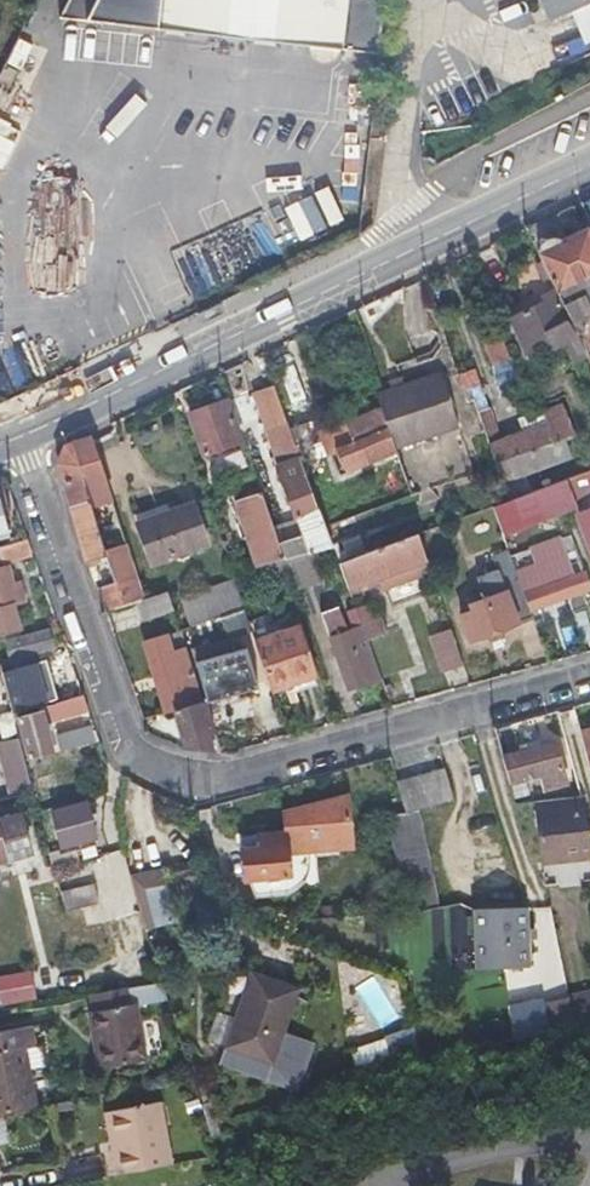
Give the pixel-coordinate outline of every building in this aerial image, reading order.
[(159,11),(152,10),(150,28),(158,29),(157,36),(378,58),(384,0),(160,0),(159,11)] [(550,25),(582,10),(589,7),(589,0),(538,0),(550,25)] [(582,10),(589,28),(589,7),(582,10)] [(67,315),(65,282),(63,248),(68,248),(65,197),(35,198),(33,175),(15,175),(29,364),(61,362),(58,317),(67,315)] [(579,202),(589,226),(589,197),(579,202)] [(562,307),(583,297),(588,309),(589,309),(589,242),(585,230),(582,231),(570,207),(525,228),(539,258),(549,280),(562,307)] [(522,292),(549,280),(539,258),(512,271),(522,292)] [(568,319),(588,309),(583,297),(562,307),(563,310),(568,319)] [(526,355),(534,373),(552,364),(556,374),(571,367),(576,377),(589,370),(589,365),(568,319),(563,310),(547,317),(550,322),(518,337),(526,355)] [(518,332),(527,328),(536,324),(534,319),(515,328),(518,332)] [(491,321),(483,324),(476,327),(492,366),(496,365),(507,360),(491,321)] [(506,388),(522,382),(512,358),(507,360),(496,365),(506,388)] [(281,367),(288,400),(301,397),(294,365),(281,367)] [(559,404),(540,412),(549,430),(526,438),(502,448),(495,432),(499,430),(474,366),(457,373),(467,400),(471,398),(501,479),(512,474),(514,478),(562,459),(555,442),(572,435),(559,404)] [(214,403),(201,408),(193,410),(186,413),(199,454),(232,443),(239,440),(226,400),(228,398),(219,370),(206,376),(214,403)] [(380,407),(392,445),(454,425),(436,374),(375,394),(380,407)] [(190,402),(193,410),(201,408),(198,400),(190,402)] [(345,465),(392,445),(380,407),(325,430),(333,449),(338,447),(345,465)] [(519,421),(526,438),(549,430),(540,412),(519,421)] [(313,421),(289,429),(295,445),(301,462),(324,453),(313,421)] [(69,506),(83,500),(80,485),(102,478),(88,433),(64,444),(56,464),(69,506)] [(239,440),(232,443),(238,460),(248,457),(242,439),(239,440)] [(282,560),(285,560),(310,553),(331,546),(301,462),(295,445),(273,453),(301,535),(276,542),(282,560)] [(545,485),(564,478),(586,470),(578,449),(568,453),(571,462),(541,474),(545,485)] [(248,457),(238,460),(232,462),(238,478),(253,473),(248,457)] [(572,506),(589,554),(589,468),(586,470),(564,478),(572,506)] [(572,506),(564,478),(545,485),(490,506),(501,534),(572,506)] [(274,562),(282,560),(276,542),(259,491),(233,499),(255,567),(274,562)] [(101,494),(83,500),(101,554),(108,577),(110,583),(106,585),(94,589),(102,611),(139,597),(121,541),(114,543),(109,528),(101,530),(98,523),(110,519),(101,494)] [(101,554),(83,500),(69,506),(85,560),(101,554)] [(147,563),(175,554),(204,545),(189,503),(132,521),(147,563)] [(429,569),(425,558),(416,534),(337,564),(348,594),(363,588),(356,571),(369,566),(373,577),(374,576),(378,587),(429,569)] [(11,540),(0,543),(0,557),(2,563),(33,554),(27,536),(11,540)] [(529,610),(517,577),(508,552),(495,557),(501,573),(477,581),(481,592),(468,597),(473,612),(460,616),(468,638),(531,616),(529,610)] [(319,581),(310,553),(285,560),(289,575),(295,589),(319,581)] [(517,577),(529,610),(569,596),(574,610),(585,606),(580,592),(589,589),(589,588),(584,573),(567,579),(557,553),(544,558),(547,566),(517,577)] [(285,560),(282,560),(274,562),(255,567),(261,584),(289,575),(285,560)] [(20,604),(15,587),(18,586),(12,568),(0,571),(0,628),(26,622),(20,604)] [(190,622),(214,615),(241,608),(233,584),(183,600),(190,622)] [(18,586),(15,587),(20,604),(27,602),(22,585),(18,586)] [(241,608),(214,615),(220,631),(220,632),(246,624),(241,608)] [(368,609),(355,613),(359,625),(366,642),(387,635),(381,617),(371,621),(368,609)] [(180,643),(220,631),(214,615),(190,622),(175,627),(180,643)] [(359,625),(344,630),(329,635),(348,685),(378,675),(366,642),(359,625)] [(267,688),(289,681),(311,674),(294,628),(252,642),(267,688)] [(51,648),(48,640),(45,631),(6,643),(11,660),(51,648)] [(204,713),(200,700),(182,647),(170,651),(162,631),(139,639),(153,678),(158,677),(171,712),(184,748),(212,752),(205,732),(210,730),(204,713)] [(461,662),(450,631),(431,637),(442,669),(461,662)] [(205,698),(200,700),(204,713),(215,710),(212,699),(252,686),(238,645),(193,660),(205,698)] [(42,681),(37,665),(33,667),(30,658),(0,668),(0,669),(11,709),(47,698),(42,681)] [(158,677),(153,678),(166,713),(171,712),(158,677)] [(38,710),(27,713),(16,716),(29,756),(51,750),(48,742),(42,723),(86,709),(81,695),(37,706),(38,710)] [(579,727),(589,769),(588,770),(589,782),(589,725),(579,727)] [(74,734),(73,735),(77,746),(96,741),(92,729),(74,734)] [(33,787),(26,761),(18,735),(5,739),(20,791),(33,787)] [(73,735),(48,742),(51,750),(52,753),(77,746),(73,735)] [(520,776),(529,773),(537,771),(541,786),(561,781),(551,743),(499,757),(510,803),(527,801),(520,776)] [(408,909),(423,903),(438,896),(414,799),(446,791),(440,770),(396,782),(402,812),(384,813),(408,909)] [(564,786),(566,795),(576,793),(574,785),(564,786)] [(589,853),(589,849),(580,811),(576,793),(566,795),(530,800),(542,858),(589,853)] [(64,843),(81,838),(99,834),(90,801),(55,810),(64,843)] [(0,818),(0,838),(5,855),(11,853),(2,818),(0,818)] [(334,825),(310,827),(287,828),(287,833),(260,834),(261,836),(261,845),(244,846),(247,877),(251,877),(286,875),(289,875),(288,866),(288,854),(321,852),(336,851),(334,825)] [(244,841),(244,846),(261,845),(261,836),(255,836),(255,840),(244,841)] [(39,848),(45,871),(51,869),(45,846),(39,848)] [(83,858),(82,854),(81,850),(73,852),(71,849),(52,854),(55,865),(83,858)] [(322,859),(321,852),(288,854),(288,866),(310,864),(310,859),(322,859)] [(132,873),(142,929),(173,924),(163,868),(132,873)] [(38,872),(46,899),(59,896),(51,869),(45,871),(38,872)] [(63,878),(68,892),(93,884),(89,871),(63,878)] [(287,897),(286,875),(251,877),(256,899),(287,897)] [(587,876),(577,878),(589,923),(589,875),(587,876)] [(102,901),(99,892),(97,883),(93,884),(68,892),(73,910),(86,906),(102,901)] [(86,906),(91,922),(116,914),(106,900),(102,901),(86,906)] [(479,966),(503,963),(528,961),(526,931),(525,923),(524,900),(474,904),(479,966)] [(534,922),(525,923),(526,931),(534,930),(534,922)] [(247,971),(221,1044),(215,1059),(290,1086),(304,1044),(275,1033),(291,988),(247,971)] [(91,1008),(95,1037),(100,1065),(147,1056),(137,998),(131,999),(128,981),(94,988),(97,1006),(91,1008)] [(379,981),(361,990),(381,1026),(398,1016),(379,981)] [(584,1024),(589,1023),(589,987),(574,991),(584,1024)] [(560,1029),(584,1024),(574,991),(551,997),(560,1029)] [(36,1104),(25,1047),(37,1044),(33,1025),(0,1031),(0,1111),(36,1104)] [(361,1077),(414,1057),(404,1029),(350,1050),(361,1077)] [(161,1100),(137,1104),(112,1109),(119,1148),(113,1149),(118,1171),(172,1160),(161,1100)] [(106,1110),(113,1149),(119,1148),(112,1109),(106,1110)]
